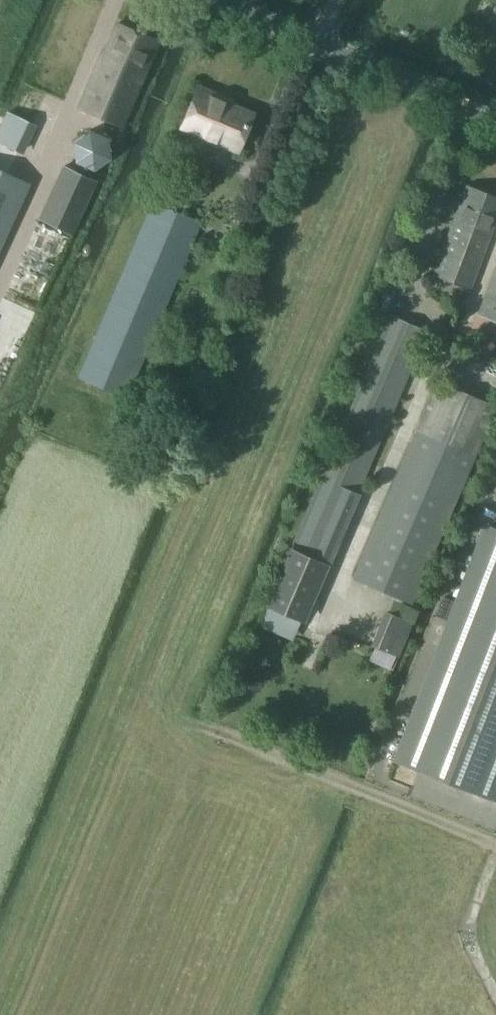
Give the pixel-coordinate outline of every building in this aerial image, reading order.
[(106,52),(103,50),(79,108),(122,126),(159,40),(118,23),(106,52)] [(215,94),(201,88),(184,127),(237,149),(251,113),(214,98),(215,94)] [(0,126),(0,142),(21,151),(34,122),(7,110),(0,126)] [(95,180),(63,166),(40,219),(72,233),(95,180)] [(32,183),(0,168),(0,251),(32,183)] [(449,233),(434,272),(471,286),(495,221),(495,198),(466,187),(449,233)] [(153,202),(139,233),(80,375),(127,394),(200,221),(153,202)] [(480,310),(495,317),(495,267),(480,310)] [(391,316),(266,605),(305,622),(330,565),(325,563),(426,330),(391,316)] [(413,603),(495,410),(495,405),(438,380),(353,577),(413,603)] [(490,525),(402,758),(495,793),(495,528),(490,525)] [(384,611),(371,644),(393,652),(401,655),(413,622),(384,611)]
